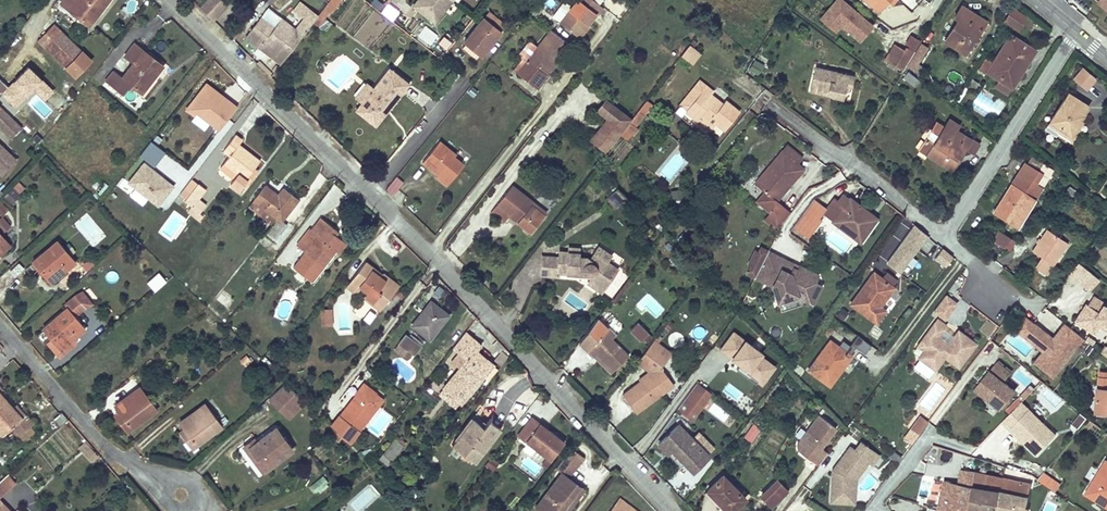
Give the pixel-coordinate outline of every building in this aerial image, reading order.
[(105,0),(63,0),(61,3),(89,25),(97,14),(95,12),(105,0)] [(108,0),(105,0),(95,12),(97,14),(108,0)] [(200,7),(214,20),(227,7),(221,0),(207,0),(200,7)] [(339,0),(330,0),(324,8),(329,12),(339,0)] [(451,1),(450,0),(417,0),(413,6),(435,23),(451,1)] [(596,13),(598,15),(603,8),(597,3),(593,0),(577,0),(572,6),(560,22),(559,22),(577,37),(587,24),(596,13)] [(844,0),(836,0),(826,12),(842,26),(861,41),(874,25),(844,0)] [(877,10),(882,4),(885,0),(866,0),(877,10)] [(886,0),(885,0),(882,4),(888,10),(892,5),(886,0)] [(560,22),(572,6),(565,1),(552,16),(560,22)] [(388,2),(380,12),(391,21),(399,11),(388,2)] [(976,32),(978,29),(980,30),(986,21),(962,6),(955,17),(959,19),(945,41),(965,53),(978,33),(976,32)] [(318,26),(329,12),(324,8),(313,22),(318,26)] [(894,26),(905,13),(899,8),(888,21),(894,26)] [(1018,30),(1026,17),(1012,8),(1004,21),(1018,30)] [(505,25),(489,12),(483,18),(500,31),(505,25)] [(842,26),(826,12),(821,18),(837,32),(842,26)] [(274,59),(296,31),(296,30),(281,18),(274,28),(260,17),(247,33),(262,44),(265,40),(272,45),(266,53),(274,59)] [(482,55),(500,32),(500,31),(483,18),(464,41),(466,43),(480,54),(482,55)] [(580,38),(589,26),(587,24),(577,37),(580,38)] [(55,25),(38,42),(72,77),(90,60),(55,25)] [(554,63),(563,50),(565,52),(571,45),(550,29),(537,46),(516,73),(537,88),(538,89),(548,76),(547,75),(545,74),(554,63)] [(924,37),(915,31),(912,35),(922,41),(924,37)] [(262,44),(247,33),(245,37),(266,53),(272,45),(265,40),(262,44)] [(907,66),(921,42),(922,41),(912,35),(904,49),(898,46),(889,61),(887,65),(894,69),(894,68),(896,70),(902,74),(906,66),(907,66)] [(1008,85),(1026,58),(1029,60),(1035,51),(1011,35),(993,63),(986,58),(978,69),(986,74),(987,72),(998,79),(1008,85)] [(516,73),(537,46),(530,41),(518,55),(522,59),(513,70),(516,73)] [(918,64),(928,47),(921,42),(907,66),(914,70),(918,64)] [(480,54),(466,43),(462,48),(476,59),(480,54)] [(148,80),(160,63),(134,44),(125,56),(134,63),(122,77),(114,71),(106,82),(122,94),(130,84),(142,93),(150,82),(148,80)] [(692,64),(700,53),(689,44),(681,55),(692,64)] [(889,61),(898,46),(895,44),(886,59),(889,61)] [(1008,94),(1029,60),(1026,58),(1008,85),(998,79),(995,85),(1008,94)] [(765,65),(756,60),(750,70),(759,75),(765,65)] [(150,82),(163,65),(160,63),(148,80),(150,82)] [(547,75),(556,64),(554,63),(545,74),(547,75)] [(921,75),(925,68),(918,64),(914,70),(921,75)] [(850,86),(853,76),(815,67),(810,91),(827,95),(828,92),(832,93),(832,96),(842,98),(845,85),(850,86)] [(1096,79),(1083,67),(1073,79),(1086,90),(1096,79)] [(389,108),(408,84),(390,69),(373,89),(362,102),(356,110),(364,116),(366,114),(375,121),(387,106),(389,108)] [(919,80),(908,72),(904,78),(914,86),(919,80)] [(973,91),(978,83),(972,79),(966,87),(973,91)] [(739,112),(725,101),(722,104),(720,106),(717,104),(719,102),(711,95),(713,92),(700,81),(688,95),(695,100),(686,111),(698,120),(704,113),(716,123),(725,130),(739,112)] [(237,105),(207,82),(188,107),(196,113),(218,130),(237,105)] [(362,102),(373,89),(367,83),(356,97),(362,102)] [(1070,134),(1080,119),(1082,115),(1080,113),(1086,104),(1068,92),(1049,121),(1061,128),(1070,134)] [(686,111),(695,100),(688,95),(680,106),(686,111)] [(607,119),(605,122),(590,140),(606,152),(620,134),(632,119),(616,107),(606,99),(597,111),(607,119)] [(647,110),(652,104),(646,99),(642,106),(647,110)] [(375,125),(389,108),(387,106),(375,121),(366,114),(364,116),(375,125)] [(635,126),(647,110),(642,106),(632,119),(624,129),(630,133),(632,134),(637,128),(635,126)] [(0,108),(0,127),(11,138),(22,127),(18,123),(12,118),(1,107),(0,108)] [(196,113),(188,107),(186,110),(194,116),(196,113)] [(716,123),(704,113),(698,120),(711,130),(716,123)] [(978,144),(956,130),(958,125),(949,119),(944,127),(936,123),(932,130),(939,135),(927,154),(951,169),(965,148),(973,153),(978,144)] [(1070,134),(1061,128),(1049,121),(1045,128),(1056,135),(1058,132),(1071,140),(1083,122),(1080,119),(1070,134)] [(626,138),(630,133),(624,129),(620,134),(626,138)] [(927,154),(939,135),(932,130),(919,149),(927,154)] [(260,161),(239,145),(242,141),(235,135),(223,150),(230,155),(224,162),(238,173),(234,179),(230,183),(239,190),(244,184),(247,181),(246,179),(253,169),(260,161)] [(464,165),(454,157),(456,154),(439,141),(422,162),(437,174),(442,178),(440,180),(447,185),(464,165)] [(151,142),(141,155),(156,166),(165,152),(151,142)] [(2,174),(16,160),(0,145),(0,172),(2,174)] [(777,200),(802,170),(802,169),(802,168),(802,167),(796,163),(802,156),(788,145),(755,183),(765,191),(776,200),(777,200)] [(466,162),(456,154),(454,157),(464,165),(466,162)] [(1052,170),(1033,159),(1030,166),(1048,177),(1052,170)] [(144,162),(128,181),(158,205),(174,185),(144,162)] [(234,179),(238,173),(224,162),(220,168),(234,179)] [(1034,199),(1048,177),(1030,166),(1024,163),(1012,182),(1016,184),(1014,186),(1011,184),(993,211),(1016,226),(1034,199)] [(246,186),(257,172),(253,169),(246,179),(247,181),(244,184),(246,186)] [(387,189),(394,194),(404,181),(396,176),(387,189)] [(98,178),(90,188),(100,195),(107,186),(98,178)] [(197,199),(205,189),(198,183),(198,184),(191,179),(180,194),(186,199),(184,201),(192,206),(197,199)] [(282,220),(299,199),(284,188),(278,196),(273,193),(274,192),(265,185),(254,199),(255,200),(278,218),(273,224),(265,234),(277,244),(291,227),(282,220)] [(544,215),(531,205),(533,202),(512,185),(490,212),(504,222),(509,215),(512,212),(519,218),(517,222),(531,232),(544,215)] [(9,203),(18,193),(13,188),(3,197),(9,203)] [(626,198),(617,188),(609,196),(618,205),(626,198)] [(683,197),(681,188),(671,191),(673,199),(683,197)] [(771,212),(779,202),(777,200),(776,200),(765,191),(757,201),(771,212)] [(618,205),(609,196),(606,199),(615,208),(618,205)] [(833,221),(848,201),(844,198),(836,208),(838,209),(831,219),(833,221)] [(864,223),(870,214),(850,198),(848,201),(833,221),(860,241),(867,231),(864,229),(866,225),(864,223)] [(200,213),(206,206),(197,199),(192,206),(195,209),(200,213)] [(797,230),(817,201),(814,199),(793,227),(797,230)] [(278,218),(255,200),(250,206),(273,224),(278,218)] [(820,218),(827,208),(817,201),(797,230),(809,239),(822,220),(820,218)] [(546,213),(533,202),(531,205),(544,215),(546,213)] [(776,230),(790,212),(779,202),(771,212),(764,220),(776,230)] [(200,220),(204,216),(200,213),(195,209),(192,213),(200,220)] [(519,218),(512,212),(509,215),(517,222),(519,218)] [(867,231),(877,218),(870,214),(864,223),(866,225),(864,229),(867,231)] [(2,217),(0,219),(0,231),(2,233),(10,226),(2,217)] [(336,251),(344,241),(336,235),(326,227),(328,223),(321,218),(312,230),(318,235),(305,252),(293,267),(312,282),(336,251)] [(928,235),(904,218),(878,255),(902,272),(928,235)] [(339,232),(328,223),(326,227),(336,235),(339,232)] [(1009,237),(997,230),(997,231),(989,226),(986,231),(993,236),(991,239),(1002,246),(1003,247),(1009,237)] [(305,252),(318,235),(312,230),(310,228),(296,245),(305,252)] [(1047,273),(1067,243),(1047,229),(1040,239),(1042,241),(1040,244),(1038,243),(1037,243),(1032,251),(1041,257),(1035,266),(1047,273)] [(10,244),(0,233),(0,253),(10,244)] [(1002,246),(991,239),(987,246),(997,252),(1002,246)] [(50,283),(75,262),(58,241),(32,262),(50,283)] [(339,254),(347,243),(344,241),(336,251),(339,254)] [(606,262),(611,255),(598,246),(594,253),(606,262)] [(617,269),(606,262),(594,253),(589,259),(586,257),(578,256),(579,248),(568,247),(568,251),(559,251),(558,257),(542,255),(540,274),(557,276),(558,272),(576,274),(577,268),(582,269),(584,272),(585,273),(585,274),(588,275),(590,280),(604,289),(617,269)] [(755,277),(768,251),(761,248),(758,253),(755,251),(749,264),(752,265),(748,274),(755,277)] [(943,248),(936,259),(945,266),(953,255),(943,248)] [(814,283),(818,275),(800,266),(800,267),(798,270),(794,269),(793,264),(768,251),(755,277),(773,286),(778,302),(798,296),(803,298),(813,303),(821,286),(814,283)] [(1090,292),(1100,279),(1078,260),(1067,273),(1090,292)] [(397,289),(380,277),(382,274),(365,262),(351,280),(361,287),(367,292),(364,295),(374,302),(375,299),(384,306),(390,298),(394,293),(397,289)] [(154,292),(167,281),(158,271),(146,282),(154,292)] [(880,306),(894,287),(892,286),(882,279),(873,272),(851,304),(876,323),(885,310),(880,306)] [(887,272),(882,279),(892,286),(897,279),(887,272)] [(399,286),(383,273),(382,274),(380,277),(397,289),(399,286)] [(361,287),(351,280),(346,286),(355,294),(361,287)] [(604,289),(590,280),(588,284),(601,293),(604,289)] [(92,304),(82,292),(75,296),(85,307),(92,304)] [(225,306),(231,300),(221,293),(216,299),(225,306)] [(946,320),(959,303),(948,294),(934,311),(946,320)] [(384,306),(375,299),(374,302),(364,295),(363,297),(380,310),(384,306)] [(85,328),(75,316),(85,307),(75,296),(65,305),(67,308),(42,329),(51,340),(60,350),(73,339),(85,328)] [(800,304),(803,298),(798,296),(778,302),(780,310),(800,304)] [(1106,307),(1106,305),(1093,296),(1087,305),(1086,303),(1074,321),(1094,333),(1099,325),(1101,322),(1106,326),(1106,308),(1106,307)] [(355,312),(370,323),(378,312),(363,301),(355,312)] [(418,331),(437,307),(431,302),(412,326),(418,331)] [(221,316),(209,305),(207,307),(218,318),(221,316)] [(430,340),(449,316),(437,307),(418,331),(430,340)] [(332,314),(332,309),(323,309),(324,326),(329,326),(328,315),(332,314)] [(1015,332),(1041,352),(1052,337),(1026,317),(1015,332)] [(628,356),(611,339),(604,332),(608,329),(607,328),(597,319),(579,342),(587,350),(588,349),(590,347),(614,370),(628,356)] [(959,367),(976,344),(958,330),(948,344),(945,345),(943,344),(945,341),(938,336),(946,325),(937,319),(918,345),(924,350),(919,357),(928,365),(933,360),(939,364),(945,357),(959,367)] [(648,333),(638,322),(631,329),(642,340),(643,339),(648,333)] [(1054,378),(1085,339),(1064,322),(1052,337),(1041,352),(1033,361),(1054,378)] [(1101,322),(1099,325),(1106,331),(1106,326),(1101,322)] [(615,335),(608,328),(607,328),(608,329),(604,332),(611,339),(615,335)] [(460,354),(472,338),(473,337),(467,331),(453,349),(460,354)] [(749,373),(764,384),(776,367),(762,357),(765,354),(734,331),(720,350),(750,372),(749,373)] [(646,342),(652,336),(648,333),(643,339),(646,342)] [(405,348),(412,339),(408,336),(405,334),(398,343),(399,344),(405,348)] [(672,353),(658,343),(662,338),(658,335),(654,340),(652,342),(670,356),(672,353)] [(423,344),(414,337),(412,339),(421,346),(423,344)] [(483,376),(481,374),(491,362),(476,350),(481,345),(472,338),(460,354),(454,360),(461,367),(444,388),(460,402),(461,402),(483,376)] [(60,350),(51,340),(48,343),(59,356),(76,343),(73,339),(60,350)] [(414,355),(421,346),(412,339),(405,348),(414,355)] [(851,356),(830,340),(808,370),(829,385),(851,356)] [(663,385),(670,379),(661,367),(670,356),(652,342),(640,358),(646,363),(645,365),(651,370),(652,372),(640,381),(622,394),(636,413),(662,394),(663,385)] [(405,348),(399,344),(395,349),(401,353),(402,352),(403,350),(405,348)] [(614,370),(590,347),(588,349),(611,373),(614,370)] [(501,365),(508,356),(505,354),(498,363),(501,365)] [(246,367),(252,361),(246,355),(240,361),(246,367)] [(645,365),(646,363),(640,358),(637,362),(648,371),(639,379),(640,381),(652,372),(651,370),(645,365)] [(273,365),(267,359),(264,362),(270,368),(273,365)] [(935,370),(939,364),(933,360),(928,365),(935,370)] [(483,376),(493,364),(491,362),(481,374),(483,376)] [(1001,362),(993,371),(1005,380),(1012,371),(1001,362)] [(991,369),(975,389),(1001,410),(1017,390),(1005,380),(993,371),(991,369)] [(1101,371),(1099,388),(1099,387),(1097,411),(1106,412),(1106,372),(1101,371)] [(674,385),(670,379),(663,385),(662,394),(674,385)] [(289,421),(307,402),(286,382),(268,401),(289,421)] [(362,427),(383,399),(364,384),(331,426),(336,431),(349,443),(359,431),(362,427)] [(695,419),(712,395),(696,384),(679,408),(681,409),(692,394),(700,400),(689,415),(695,419)] [(130,428),(157,409),(140,387),(114,406),(119,412),(130,428)] [(460,402),(444,388),(439,393),(455,407),(460,402)] [(689,415),(700,400),(692,394),(681,409),(689,415)] [(0,406),(0,432),(3,435),(12,427),(19,435),(30,425),(33,423),(26,415),(22,417),(13,407),(7,401),(0,406)] [(1025,402),(1004,422),(1036,455),(1057,435),(1025,402)] [(16,404),(13,407),(22,417),(26,415),(16,404)] [(195,445),(222,426),(206,404),(179,423),(184,430),(195,445)] [(61,412),(55,417),(61,424),(67,419),(61,412)] [(130,428),(119,412),(114,416),(126,432),(130,428)] [(1079,414),(1074,424),(1080,428),(1085,417),(1079,414)] [(821,448),(836,428),(818,415),(798,444),(798,450),(819,464),(827,452),(821,448)] [(920,415),(910,429),(919,435),(928,421),(920,415)] [(483,453),(501,429),(489,420),(483,427),(472,418),(452,445),(468,458),(469,458),(471,458),(472,458),(473,457),(479,449),(483,453)] [(549,431),(533,418),(531,421),(547,433),(549,431)] [(565,442),(549,431),(547,433),(531,421),(519,436),(520,437),(536,449),(548,457),(542,465),(547,468),(550,463),(549,463),(551,460),(565,442)] [(751,442),(760,428),(754,424),(744,437),(751,442)] [(30,425),(19,435),(25,441),(36,432),(30,425)] [(709,456),(678,425),(659,444),(667,453),(671,449),(693,472),(709,456)] [(292,450),(276,428),(250,447),(255,454),(266,469),(292,450)] [(195,445),(184,430),(179,433),(191,449),(195,445)] [(536,449),(520,437),(519,439),(526,445),(523,448),(524,450),(530,455),(532,454),(536,449)] [(388,464),(402,447),(394,440),(380,457),(388,464)] [(855,479),(868,462),(873,465),(879,456),(861,442),(855,450),(850,447),(837,465),(840,467),(837,471),(832,471),(831,496),(846,497),(855,491),(855,479)] [(86,443),(80,449),(85,455),(85,454),(91,460),(97,455),(86,443)] [(368,456),(373,451),(370,449),(362,451),(360,454),(366,459),(368,456)] [(475,463),(483,453),(479,449),(473,457),(472,458),(471,458),(469,458),(468,458),(475,463)] [(266,469),(255,454),(250,457),(262,472),(266,469)] [(1106,460),(1086,493),(1106,506),(1106,460)] [(973,486),(975,472),(961,469),(958,483),(973,486)] [(10,472),(0,481),(0,491),(16,477),(10,472)] [(997,490),(999,477),(975,472),(973,486),(958,483),(944,480),(938,510),(970,510),(971,509),(981,510),(1018,510),(1019,507),(1026,508),(1028,496),(997,490)] [(571,497),(579,486),(562,473),(535,508),(540,510),(561,510),(560,510),(571,497)] [(1045,484),(1049,478),(1043,473),(1038,479),(1045,484)] [(722,475),(707,490),(715,498),(716,496),(724,505),(720,508),(723,510),(732,510),(745,498),(722,475)] [(316,492),(328,482),(323,476),(311,486),(316,492)] [(1028,496),(1031,484),(999,477),(997,490),(1028,496)] [(1060,485),(1049,478),(1045,484),(1055,492),(1060,485)] [(771,506),(787,491),(777,480),(761,495),(771,506)] [(724,505),(716,496),(715,498),(707,490),(704,492),(720,508),(724,505)] [(344,498),(337,491),(324,500),(327,504),(337,498),(340,502),(344,498)] [(854,503),(855,491),(846,497),(831,496),(830,502),(846,502),(854,503)] [(575,500),(571,497),(560,510),(561,510),(567,510),(575,500)] [(620,499),(614,506),(621,510),(635,510),(620,499)] [(0,502),(0,510),(9,510),(0,502)]
